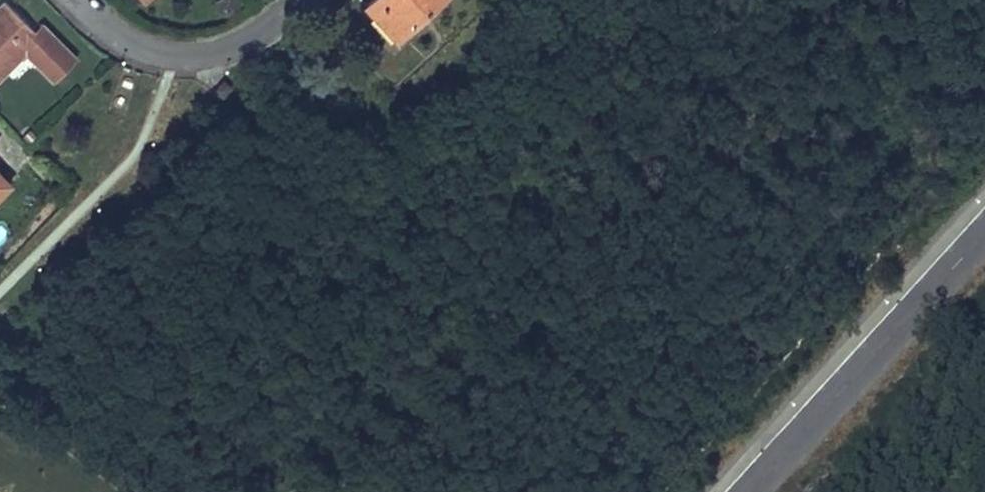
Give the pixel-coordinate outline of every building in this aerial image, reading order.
[(25,49),(55,79),(75,58),(43,25),(36,32),(5,0),(0,6),(0,74),(25,49)] [(438,0),(371,0),(366,5),(396,38),(438,0)] [(231,86),(226,81),(215,91),(221,96),(231,86)]
